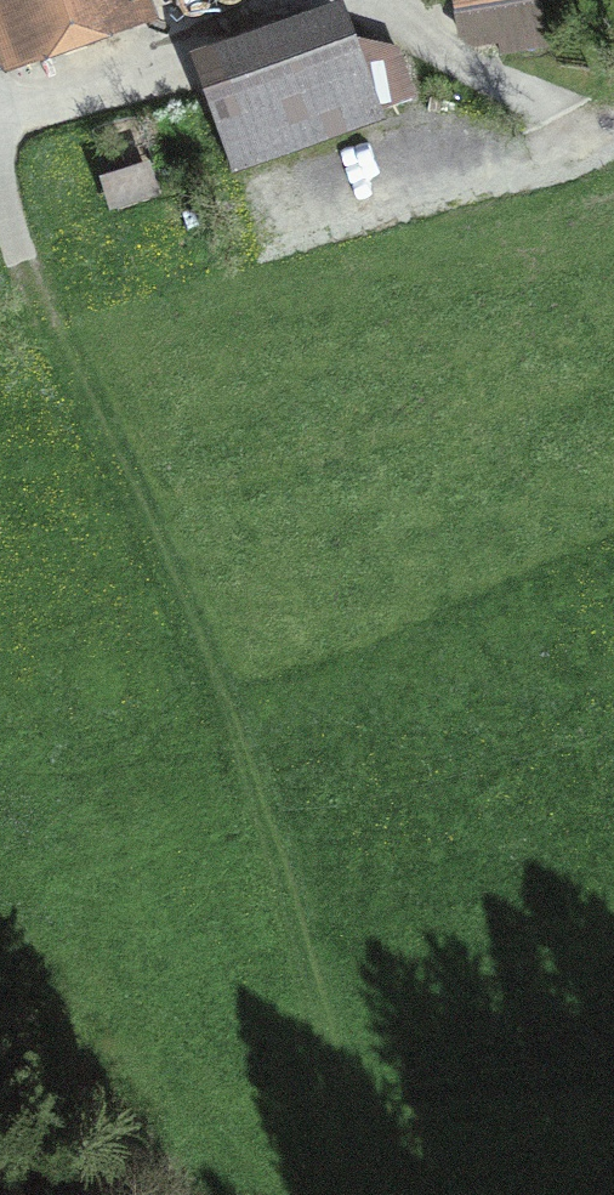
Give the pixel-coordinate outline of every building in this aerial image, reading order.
[(20,62),(147,17),(141,0),(0,0),(0,6),(20,62)] [(183,15),(199,12),(206,0),(172,0),(171,5),(183,15)] [(466,40),(497,35),(500,52),(546,45),(538,0),(459,0),(466,40)] [(208,87),(234,161),(414,98),(397,49),(350,37),(208,87)]
